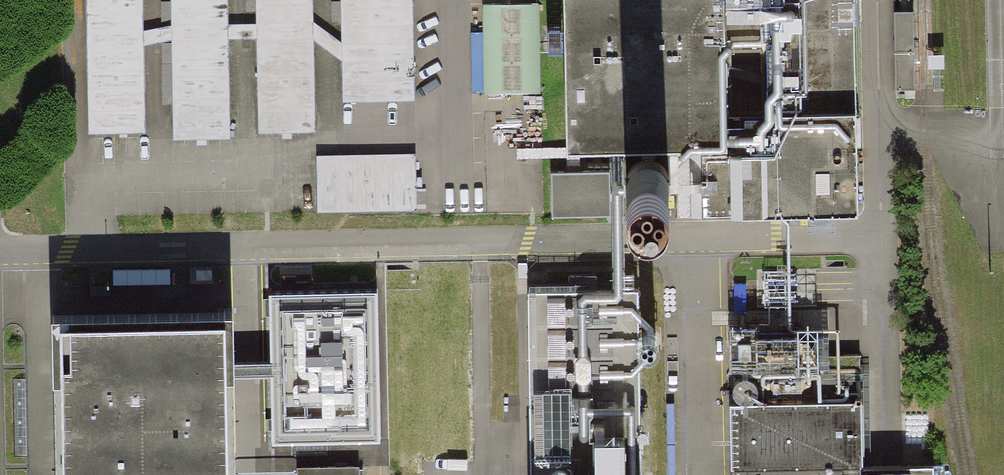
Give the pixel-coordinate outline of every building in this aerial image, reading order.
[(81,128),(131,128),(130,0),(80,0),(81,128)] [(222,0),(169,0),(169,137),(222,137),(222,0)] [(251,134),(308,134),(308,0),(251,0),(251,134)] [(409,101),(409,0),(337,0),(337,101),(409,101)] [(561,147),(687,145),(687,128),(723,127),(721,21),(720,0),(558,0),(561,147)] [(765,20),(721,21),(723,127),(687,128),(687,145),(689,210),(849,207),(845,0),(765,0),(765,20)] [(537,5),(479,5),(480,95),(537,95),(537,5)] [(415,150),(313,150),(313,210),(416,209),(415,150)] [(624,195),(626,205),(633,213),(643,218),(654,217),(663,211),(668,203),(670,194),(667,185),(661,178),(653,173),(644,172),(634,176),(627,184),(624,195)] [(602,176),(551,178),(552,221),(603,220),(602,176)] [(645,277),(528,278),(529,474),(647,474),(645,277)] [(836,312),(725,312),(725,386),(858,385),(857,351),(836,351),(836,312)] [(220,330),(45,335),(49,474),(224,474),(220,330)] [(726,399),(726,474),(928,474),(928,461),(857,461),(857,397),(726,399)] [(290,460),(291,474),(350,474),(349,459),(290,460)]
